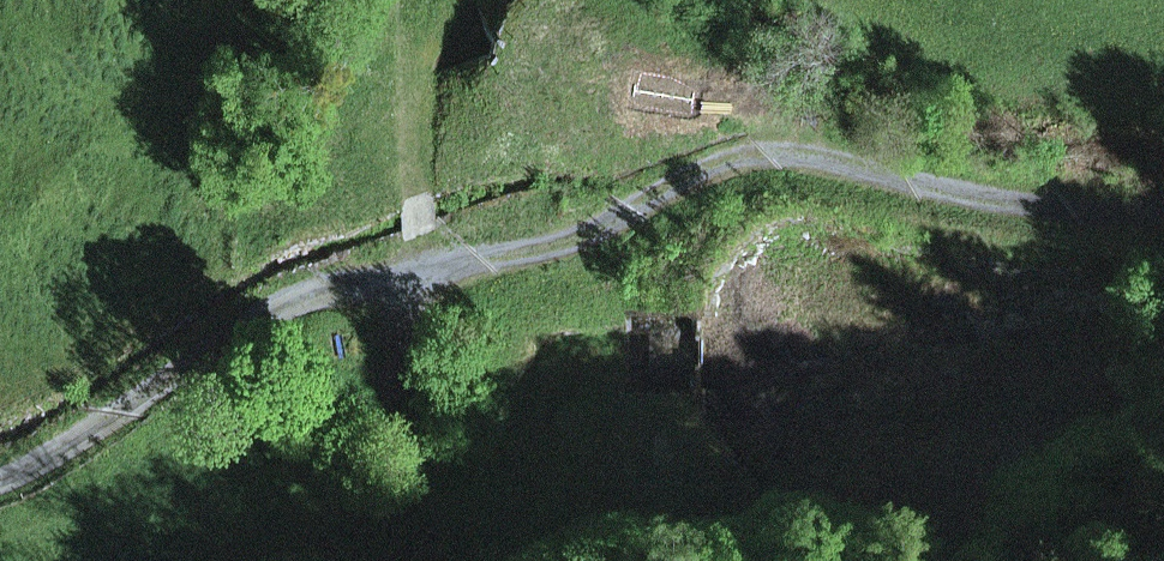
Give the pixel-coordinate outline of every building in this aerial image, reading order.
[(632,132),(656,106),(663,82),(659,57),(646,36),(626,21),(593,16),(561,29),(522,11),(506,46),(492,42),(486,55),(538,82),(549,113),(561,126),(586,139),(609,139),(632,132)]
